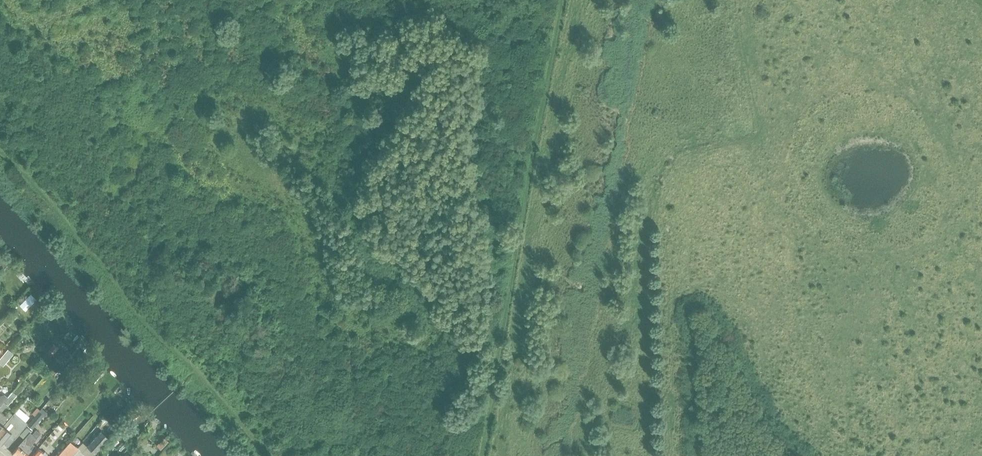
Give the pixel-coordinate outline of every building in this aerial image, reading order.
[(45,353),(51,357),(60,347),(55,343),(45,353)] [(0,357),(0,360),(5,365),(13,357),(7,351),(0,357)] [(121,394),(127,391),(123,385),(118,389),(121,394)] [(0,406),(4,409),(11,400),(8,398),(9,397),(6,394),(0,396),(0,407),(0,406)] [(47,402),(39,411),(28,425),(32,429),(44,415),(46,417),(49,413),(47,412),(52,406),(47,402)] [(13,414),(10,411),(6,416),(2,412),(4,409),(0,406),(0,407),(0,430),(13,414)] [(17,414),(29,419),(32,413),(20,408),(17,414)] [(0,430),(0,443),(2,445),(9,437),(13,441),(18,435),(17,434),(27,422),(21,417),(19,419),(14,414),(13,415),(13,414),(0,430)] [(108,438),(101,431),(87,446),(94,452),(108,438)] [(16,455),(31,455),(35,451),(39,447),(41,444),(35,439),(37,437),(30,432),(18,446),(19,446),(12,453),(16,455)] [(165,438),(156,447),(161,451),(169,442),(165,438)] [(78,448),(70,441),(57,455),(72,455),(78,448)] [(48,453),(45,451),(44,452),(39,447),(35,451),(31,455),(45,455),(48,453)]
